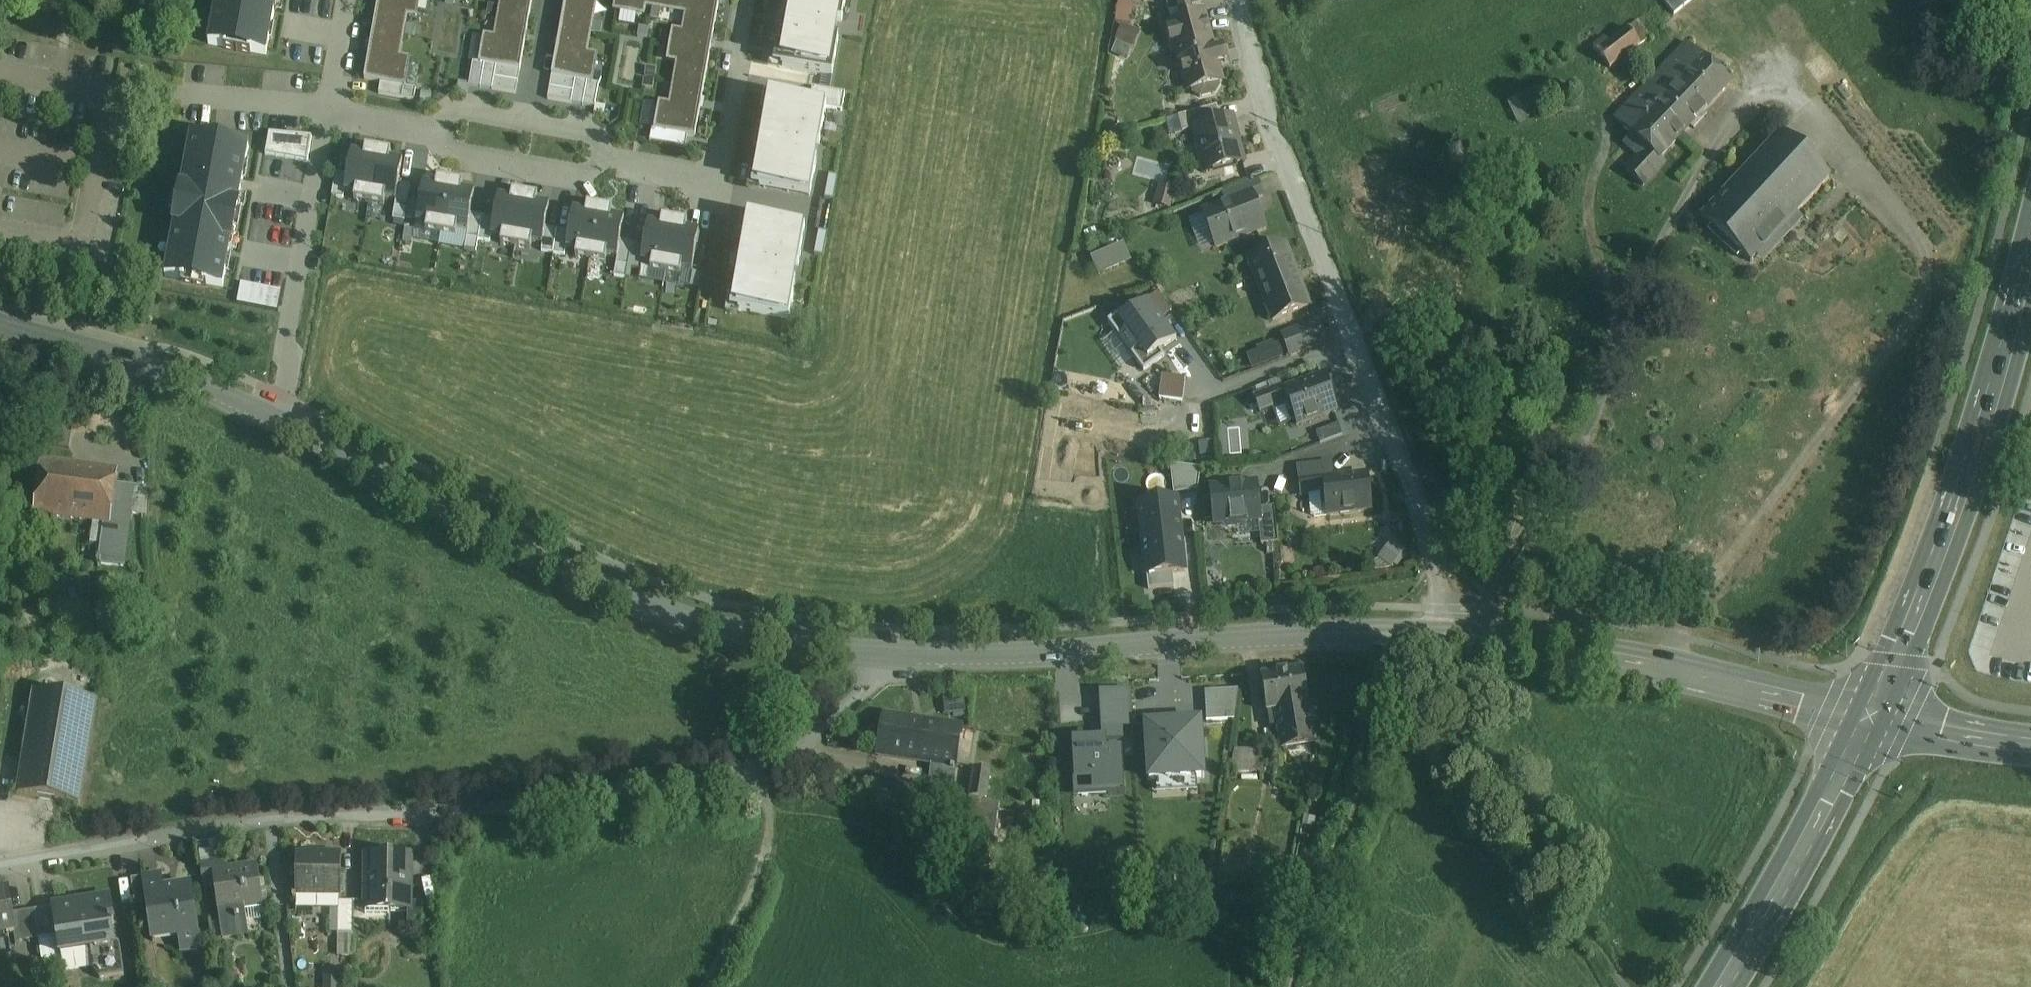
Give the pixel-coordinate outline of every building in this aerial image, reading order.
[(209,45),(266,55),(276,0),(218,0),(209,45)] [(375,23),(404,28),(407,13),(417,14),(419,0),(379,0),(375,23)] [(501,9),(531,14),(533,0),(502,0),(501,9)] [(562,20),(592,25),(596,0),(566,0),(562,20)] [(618,1),(616,11),(642,15),(644,5),(659,8),(661,0),(612,0),(618,1)] [(659,8),(687,13),(686,19),(716,24),(720,0),(661,0),(659,8)] [(774,66),(833,76),(846,0),(785,0),(774,66)] [(1169,13),(1180,10),(1190,7),(1202,4),(1201,0),(1166,0),(1169,13)] [(1676,14),(1694,0),(1664,0),(1676,14)] [(1123,1),(1120,21),(1131,23),(1134,3),(1123,1)] [(1190,7),(1180,10),(1183,21),(1165,25),(1172,53),(1177,52),(1188,92),(1193,91),(1194,94),(1200,98),(1215,95),(1218,88),(1218,84),(1223,83),(1219,68),(1220,68),(1213,40),(1211,40),(1204,15),(1193,18),(1190,7)] [(531,14),(501,9),(495,40),(485,38),(481,64),(485,65),(497,67),(520,71),(531,14)] [(716,24),(686,19),(683,35),(673,33),(669,59),(679,60),(676,76),(706,81),(716,24)] [(592,25),(562,20),(552,77),(576,81),(588,83),(592,84),(597,58),(586,56),(592,25)] [(1639,20),(1628,28),(1641,44),(1651,36),(1639,20)] [(404,28),(375,23),(365,80),(381,83),(405,87),(409,62),(399,60),(404,28)] [(1628,28),(1598,51),(1610,67),(1641,44),(1628,28)] [(1687,43),(1638,94),(1656,110),(1704,59),(1687,43)] [(1704,59),(1656,110),(1638,94),(1615,119),(1633,135),(1659,160),(1660,159),(1730,84),(1704,59)] [(481,88),(485,65),(481,64),(473,63),(469,86),(481,88)] [(481,88),(493,90),(495,79),(497,67),(485,65),(481,88)] [(520,71),(497,67),(495,79),(518,83),(520,71)] [(706,81),(676,76),(670,108),(660,106),(656,130),(654,130),(654,131),(687,137),(696,138),(706,81)] [(576,81),(552,77),(550,88),(574,92),(576,81)] [(516,95),(518,83),(495,79),(493,90),(516,95)] [(574,92),(572,104),(584,106),(588,83),(576,81),(574,92)] [(405,87),(381,83),(379,95),(414,101),(416,89),(405,87)] [(592,84),(588,83),(584,106),(596,108),(600,85),(592,84)] [(572,104),(574,92),(550,88),(548,100),(572,104)] [(813,88),(810,105),(827,108),(842,110),(845,94),(813,88)] [(810,105),(768,97),(752,188),(811,198),(827,108),(810,105)] [(1217,107),(1178,117),(1182,133),(1194,129),(1194,128),(1221,121),(1217,107)] [(1221,121),(1194,128),(1194,129),(1206,172),(1243,163),(1231,118),(1221,121)] [(685,148),(687,137),(654,131),(652,131),(650,142),(685,148)] [(1783,134),(1705,219),(1752,263),(1768,245),(1830,178),(1783,134)] [(311,138),(270,135),(266,155),(306,162),(311,138)] [(1659,160),(1633,135),(1625,144),(1640,157),(1627,171),(1644,187),(1665,164),(1660,159),(1659,160)] [(192,137),(165,278),(223,289),(249,148),(192,137)] [(345,192),(355,194),(354,201),(370,204),(379,150),(366,148),(365,155),(352,152),(348,176),(345,192)] [(391,153),(379,150),(370,204),(384,206),(385,199),(396,201),(399,184),(403,162),(390,159),(391,153)] [(345,192),(348,176),(336,174),(332,197),(344,200),(345,192)] [(1830,178),(1768,245),(1783,259),(1844,191),(1830,178)] [(417,224),(427,225),(426,232),(441,234),(451,182),(438,179),(437,186),(424,184),(417,224)] [(1257,181),(1224,194),(1228,205),(1250,197),(1252,202),(1263,197),(1257,181)] [(475,193),(461,191),(463,184),(451,182),(441,234),(456,237),(457,230),(467,232),(471,215),(475,193)] [(1162,182),(1157,204),(1172,208),(1177,186),(1162,182)] [(404,222),(410,186),(399,184),(396,201),(392,220),(404,222)] [(492,237),(502,239),(501,245),(516,248),(526,195),(513,193),(511,200),(499,197),(495,219),(492,237)] [(538,197),(526,195),(516,248),(530,250),(532,243),(543,245),(546,229),(550,207),(536,204),(538,197)] [(1228,205),(1204,214),(1216,248),(1227,244),(1226,244),(1265,229),(1259,215),(1256,213),(1252,202),(1250,197),(1228,205)] [(566,249),(577,251),(576,258),(591,261),(600,208),(587,206),(586,212),(574,210),(569,233),(566,249)] [(624,219),(611,217),(612,211),(600,208),(591,261),(606,263),(607,256),(617,258),(620,242),(624,219)] [(482,217),(471,215),(467,232),(464,251),(476,253),(478,241),(482,217)] [(495,219),(482,217),(478,241),(491,243),(492,237),(495,219)] [(642,263),(652,265),(651,271),(666,274),(676,221),(663,219),(662,226),(649,224),(642,263)] [(806,230),(747,219),(730,310),(789,320),(806,230)] [(680,276),(681,269),(692,271),(699,233),(686,231),(687,223),(676,221),(666,274),(680,276)] [(557,231),(546,229),(543,245),(542,253),(553,255),(557,231)] [(569,233),(557,231),(553,255),(565,257),(566,249),(569,233)] [(632,244),(620,242),(617,258),(613,277),(625,280),(632,244)] [(1131,263),(1123,245),(1091,258),(1098,276),(1131,263)] [(1285,247),(1250,260),(1273,321),(1309,307),(1285,247)] [(244,283),(241,303),(282,311),(286,290),(244,283)] [(1130,310),(1112,323),(1146,371),(1164,358),(1161,354),(1179,342),(1150,301),(1132,313),(1130,310)] [(1318,322),(1283,335),(1291,356),(1326,343),(1318,322)] [(1256,368),(1288,360),(1283,341),(1251,349),(1256,368)] [(1187,401),(1190,377),(1167,374),(1164,397),(1187,401)] [(1325,377),(1285,392),(1283,387),(1254,398),(1260,414),(1288,403),(1296,426),(1337,411),(1325,377)] [(1339,424),(1316,433),(1321,444),(1343,436),(1339,424)] [(118,472),(42,462),(35,514),(105,524),(110,525),(116,487),(118,472)] [(1329,462),(1297,466),(1299,479),(1324,476),(1324,477),(1331,476),(1329,462)] [(1203,470),(1173,466),(1177,495),(1200,493),(1203,470)] [(1324,476),(1299,479),(1301,497),(1309,496),(1325,494),(1324,482),(1325,482),(1324,477),(1324,476)] [(1325,482),(1324,482),(1325,494),(1328,516),(1371,510),(1367,477),(1325,482)] [(1256,485),(1212,490),(1216,526),(1223,525),(1224,525),(1228,528),(1234,528),(1237,524),(1238,524),(1238,523),(1259,521),(1260,521),(1258,509),(1256,485)] [(116,487),(110,525),(105,524),(100,560),(98,560),(98,564),(101,565),(101,564),(123,567),(131,514),(134,495),(133,494),(133,489),(116,487)] [(148,491),(133,489),(133,494),(134,495),(131,514),(147,516),(148,491)] [(1325,494),(1309,496),(1311,514),(1315,517),(1328,516),(1325,494)] [(1140,506),(1149,578),(1173,574),(1189,572),(1180,501),(1140,506)] [(1274,508),(1258,509),(1260,521),(1259,521),(1261,545),(1278,544),(1274,508)] [(1398,568),(1410,551),(1395,540),(1383,558),(1398,568)] [(1173,574),(1149,578),(1151,590),(1175,586),(1173,574)] [(1304,670),(1261,677),(1267,713),(1276,711),(1309,706),(1304,670)] [(1214,720),(1242,719),(1241,688),(1212,689),(1214,720)] [(1138,728),(1138,690),(1107,689),(1107,739),(1120,739),(1120,728),(1138,728)] [(96,701),(36,691),(19,794),(79,804),(96,701)] [(1309,706),(1276,711),(1282,749),(1316,744),(1309,706)] [(961,728),(884,716),(878,754),(932,763),(930,778),(953,781),(961,728)] [(1146,723),(1149,779),(1202,777),(1200,721),(1146,723)] [(1072,745),(1075,796),(1119,794),(1117,742),(1072,745)] [(1264,749),(1250,750),(1250,771),(1264,771),(1264,749)] [(1250,750),(1235,750),(1232,772),(1250,771),(1250,750)] [(991,772),(974,770),(970,798),(971,798),(986,800),(991,772)] [(945,805),(926,798),(922,807),(941,815),(945,805)] [(1000,803),(986,800),(971,798),(970,798),(964,834),(965,834),(966,834),(995,838),(1000,803)] [(340,859),(318,859),(318,857),(299,856),(299,855),(297,855),(297,896),(341,896),(342,856),(340,856),(340,859)] [(411,858),(367,857),(366,905),(389,905),(389,911),(390,911),(408,912),(410,912),(410,905),(411,858)] [(258,868),(228,872),(227,861),(212,863),(216,886),(220,914),(234,912),(263,907),(258,868)] [(212,863),(201,864),(204,888),(216,886),(212,863)] [(190,888),(163,891),(161,876),(144,878),(147,902),(153,943),(180,939),(183,954),(201,952),(192,886),(190,887),(190,888)] [(144,878),(132,880),(135,904),(147,902),(144,878)] [(0,891),(0,936),(16,933),(12,914),(8,890),(0,891)] [(354,903),(339,902),(338,934),(354,935),(354,903)] [(112,903),(72,909),(71,903),(54,906),(54,908),(59,936),(61,950),(89,945),(95,944),(95,950),(115,946),(112,926),(115,926),(112,903)] [(389,905),(366,905),(366,911),(366,916),(389,916),(390,911),(389,911),(389,905)] [(424,905),(410,905),(410,912),(408,912),(408,931),(413,931),(423,931),(424,905)] [(54,908),(35,910),(40,939),(59,936),(54,908)] [(35,910),(12,914),(16,933),(17,943),(40,939),(35,910)] [(234,912),(220,914),(223,939),(243,936),(240,914),(234,915),(234,912)] [(59,936),(40,939),(44,965),(62,962),(61,950),(59,936)] [(115,946),(95,950),(95,944),(89,945),(93,974),(100,980),(125,976),(120,945),(115,946)] [(325,986),(343,986),(343,974),(326,974),(325,986)]
